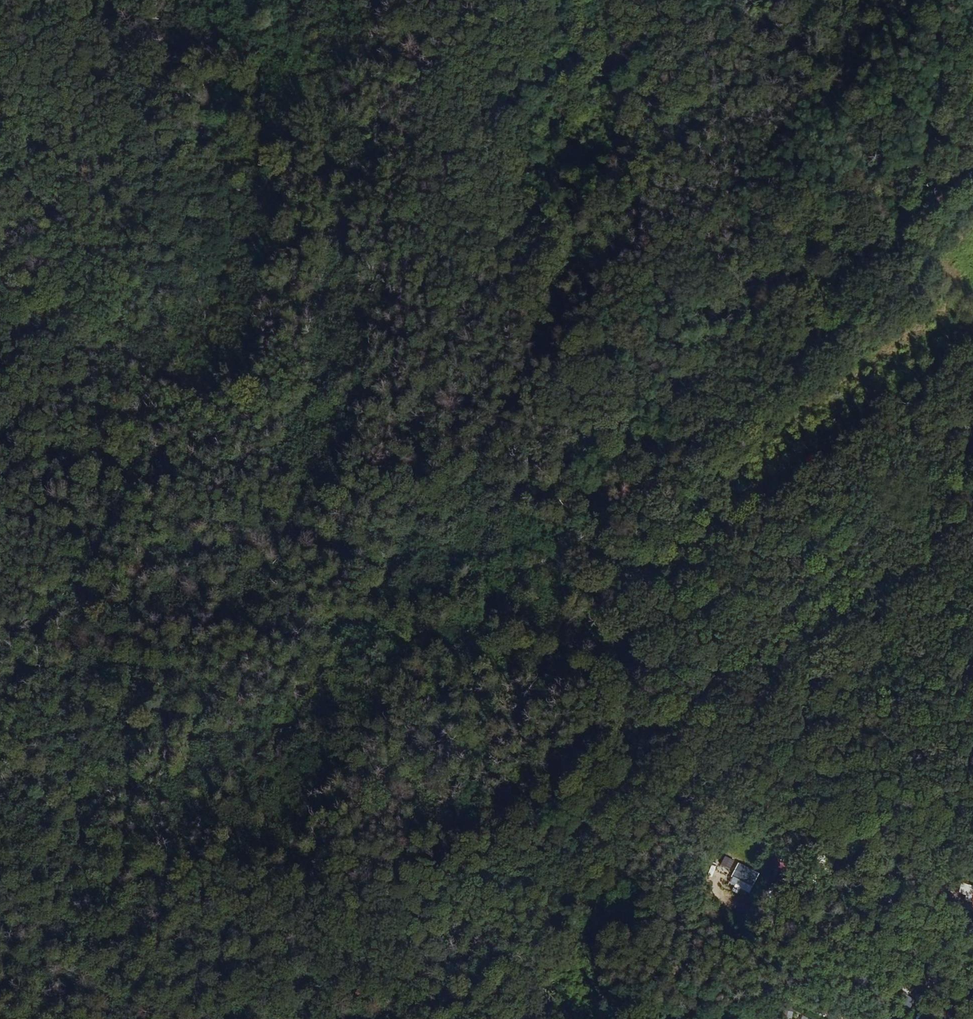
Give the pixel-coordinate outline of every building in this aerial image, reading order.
[(738,863),(729,884),(751,893),(760,872),(738,863)]
